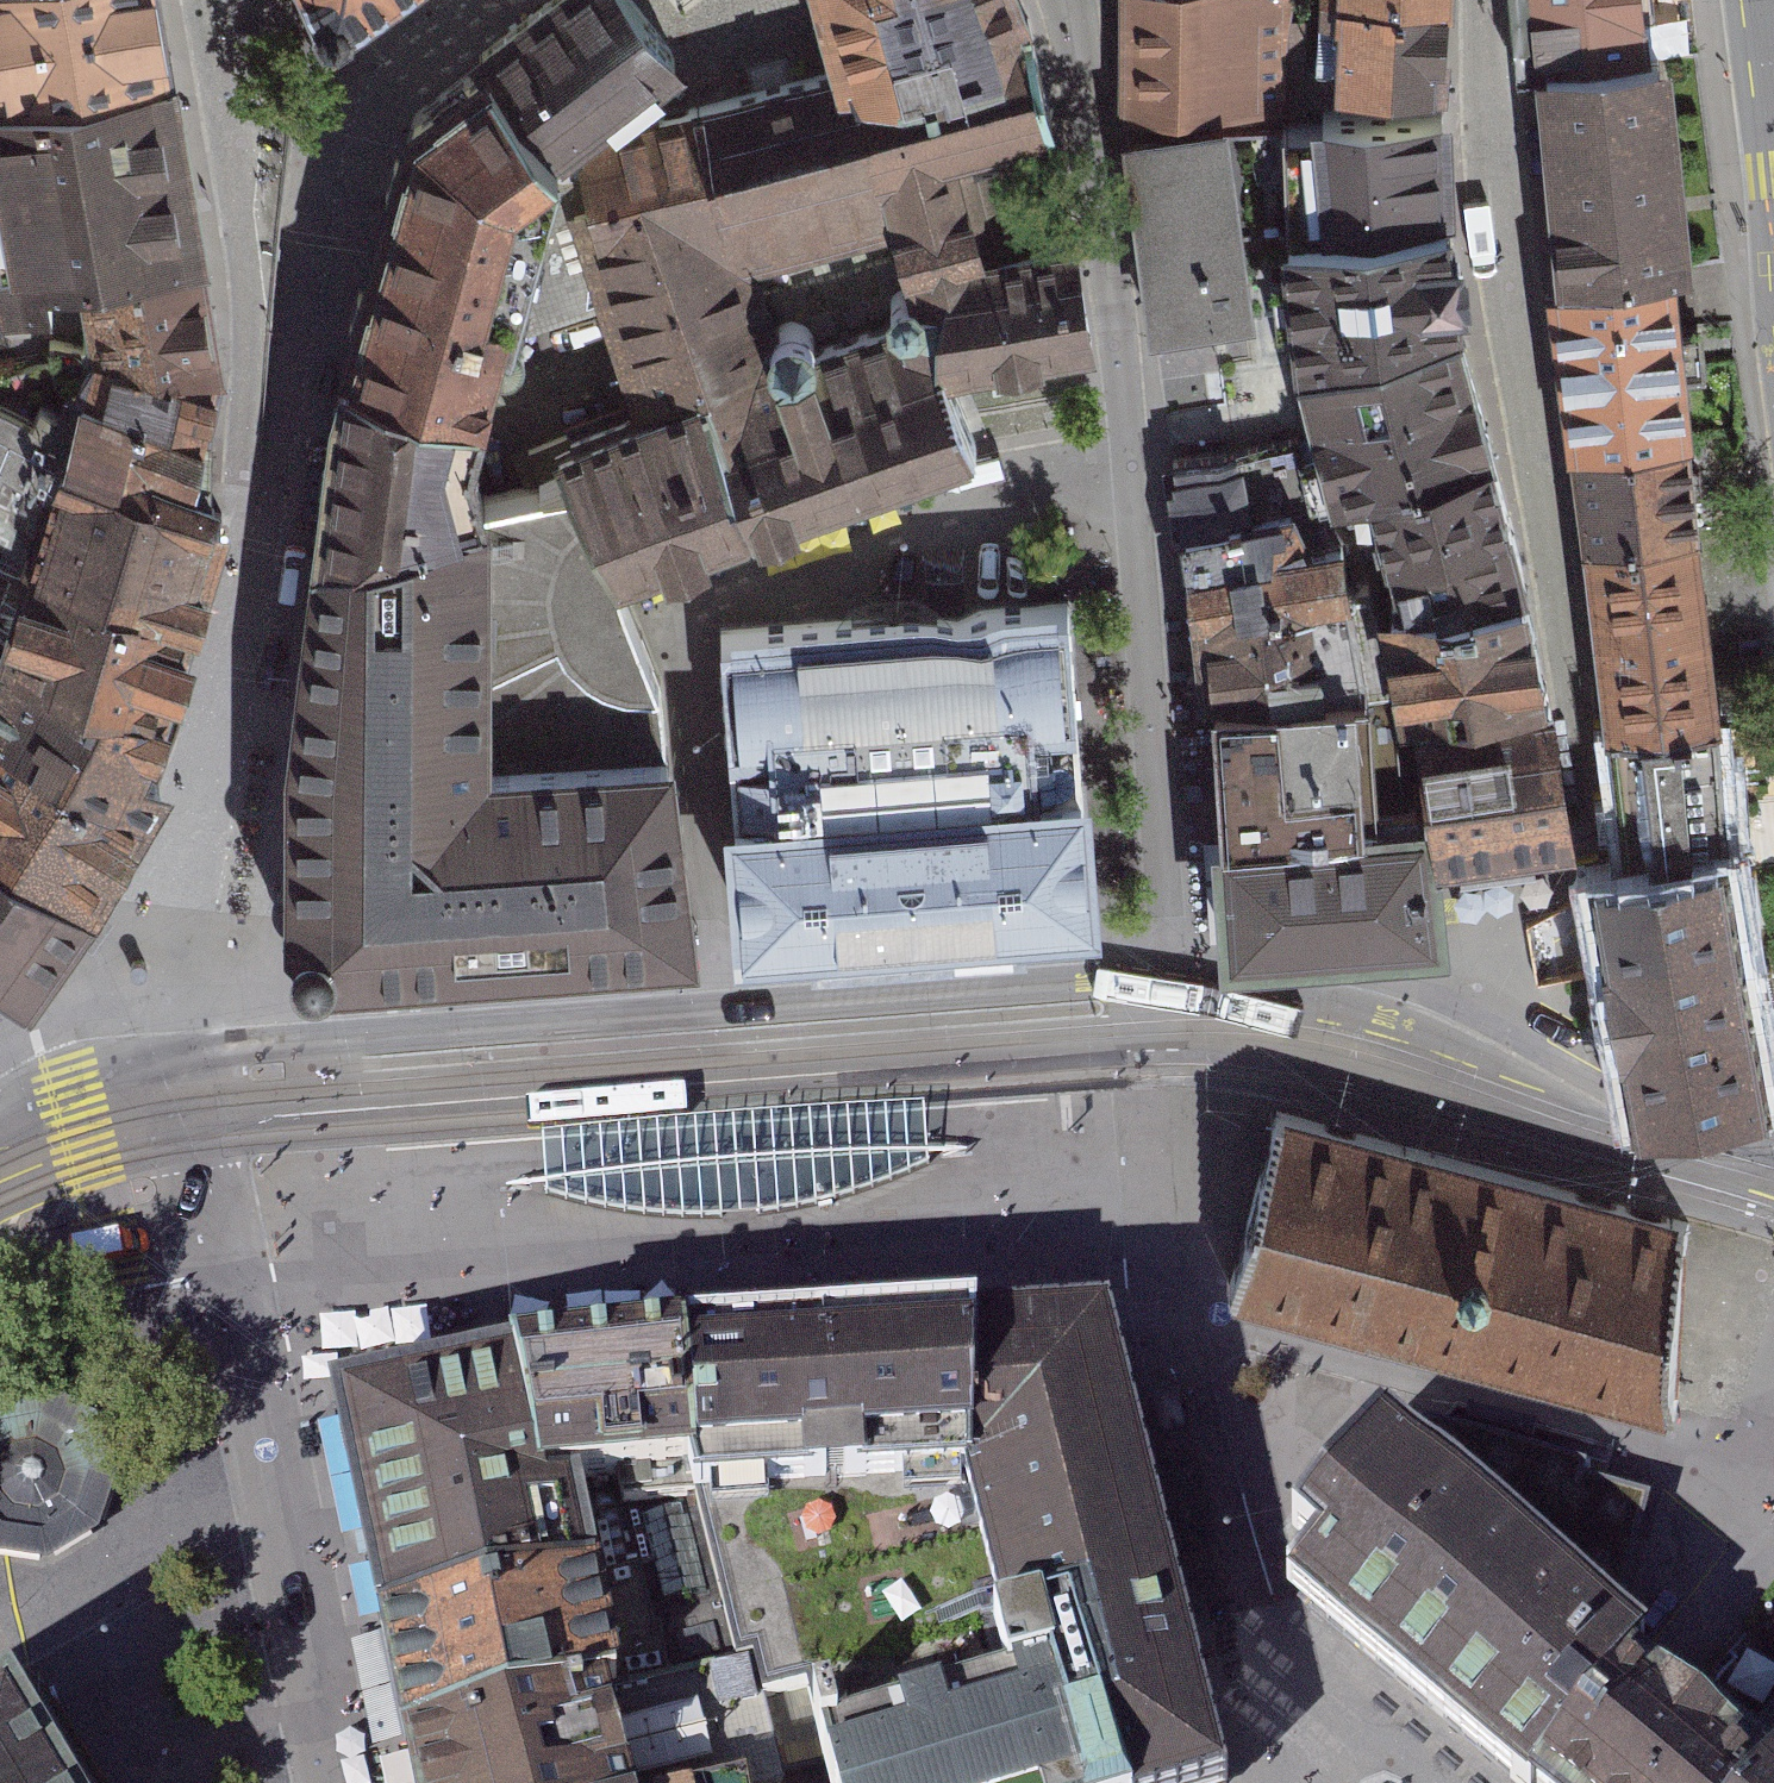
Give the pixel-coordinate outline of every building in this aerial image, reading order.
[(164,71),(153,0),(0,0),(0,97),(164,71)] [(323,19),(353,0),(313,0),(323,19)] [(493,63),(558,150),(674,63),(659,46),(622,0),(558,0),(493,63)] [(835,91),(1016,46),(1001,0),(814,0),(835,91)] [(1119,111),(1288,100),(1292,0),(1119,0),(1119,111)] [(1527,79),(1662,64),(1652,0),(1519,0),(1527,79)] [(1309,93),(1442,98),(1445,6),(1310,4),(1309,93)] [(1046,163),(1016,46),(835,91),(688,131),(736,289),(879,246),(870,211),(950,189),(1046,163)] [(406,136),(339,362),(483,402),(510,298),(486,292),(513,182),(558,150),(493,63),(406,136)] [(1662,64),(1527,79),(1564,296),(1683,282),(1684,278),(1662,64)] [(196,260),(164,71),(0,97),(0,263),(10,314),(57,305),(55,282),(64,282),(196,260)] [(1218,127),(1115,133),(1139,343),(1245,328),(1230,227),(1218,127)] [(1218,127),(1230,227),(1254,227),(1440,223),(1440,135),(1218,127)] [(945,398),(1079,370),(1060,255),(965,257),(950,189),(870,211),(879,246),(905,339),(765,384),(736,289),(688,131),(612,130),(566,204),(636,415),(550,446),(598,609),(974,477),(945,398)] [(1440,223),(1254,227),(1271,309),(1294,344),(1467,312),(1440,223)] [(217,375),(196,260),(64,282),(75,365),(93,367),(217,375)] [(1582,421),(1692,411),(1683,282),(1564,296),(1582,421)] [(1467,312),(1294,344),(1308,404),(1327,501),(1349,495),(1498,452),(1467,312)] [(339,362),(308,545),(490,498),(472,444),(483,402),(339,362)] [(210,432),(217,375),(93,367),(84,407),(210,432)] [(194,506),(210,432),(84,407),(62,404),(38,462),(194,506)] [(1172,428),(1185,529),(1327,501),(1308,404),(1172,428)] [(1692,411),(1582,421),(1598,532),(1702,522),(1692,411)] [(1504,548),(1498,452),(1349,495),(1372,581),(1504,548)] [(194,506),(38,462),(0,565),(167,618),(194,506)] [(330,968),(696,941),(674,737),(491,752),(490,498),(308,545),(282,937),(295,962),(330,968)] [(1185,529),(1201,619),(1349,600),(1327,501),(1185,529)] [(1598,532),(1609,616),(1712,609),(1702,522),(1598,532)] [(1543,598),(1504,548),(1372,581),(1392,608),(1543,598)] [(149,740),(167,618),(0,565),(0,566),(0,667),(14,674),(149,740)] [(1560,696),(1543,598),(1392,608),(1418,714),(1560,696)] [(1206,701),(1218,702),(1370,689),(1349,600),(1201,619),(1206,701)] [(1080,775),(1068,606),(800,625),(721,630),(729,750),(743,938),(922,925),(1009,919),(1090,913),(1080,775)] [(1609,616),(1626,742),(1729,731),(1712,609),(1609,616)] [(122,834),(166,749),(149,740),(14,674),(0,693),(0,760),(122,834)] [(1370,689),(1218,702),(1216,825),(1382,811),(1370,689)] [(1576,829),(1560,696),(1418,714),(1432,807),(1435,844),(1576,829)] [(1773,1076),(1728,834),(1729,731),(1626,742),(1641,849),(1600,857),(1644,1099),(1773,1076)] [(0,760),(0,861),(73,916),(122,834),(0,760)] [(1382,811),(1216,825),(1225,939),(1273,935),(1441,921),(1436,861),(1435,844),(1432,807),(1382,811)] [(73,916),(0,861),(0,1001),(73,916)] [(924,1117),(540,1142),(545,1201),(603,1212),(664,1222),(723,1223),(777,1217),(816,1208),(870,1192),(928,1173),(924,1117)] [(1276,1117),(1227,1291),(1674,1416),(1678,1230),(1276,1117)] [(977,1336),(681,1351),(698,1477),(737,1647),(763,1644),(771,1676),(806,1666),(831,1764),(836,1782),(1226,1782),(1107,1329),(977,1336)] [(681,1351),(486,1362),(515,1493),(599,1483),(624,1556),(661,1663),(737,1647),(698,1477),(681,1351)] [(344,1591),(351,1629),(504,1593),(624,1556),(599,1483),(515,1493),(486,1362),(305,1395),(344,1591)] [(51,1562),(99,1528),(114,1470),(89,1416),(34,1392),(0,1401),(0,1558),(51,1562)] [(1175,1392),(1150,1398),(1200,1605),(1227,1597),(1175,1392)] [(1363,1420),(1268,1527),(1294,1551),(1272,1576),(1506,1782),(1509,1782),(1626,1652),(1615,1643),(1603,1633),(1646,1495),(1363,1420)] [(351,1629),(380,1749),(661,1663),(624,1556),(504,1593),(351,1629)] [(388,1782),(777,1782),(786,1781),(763,1644),(661,1663),(380,1749),(388,1782)] [(1626,1652),(1509,1782),(1730,1782),(1749,1761),(1638,1663),(1626,1652)] [(0,1736),(0,1782),(27,1782),(0,1736)] [(1730,1782),(1773,1782),(1773,1754),(1764,1745),(1749,1761),(1730,1782)]
